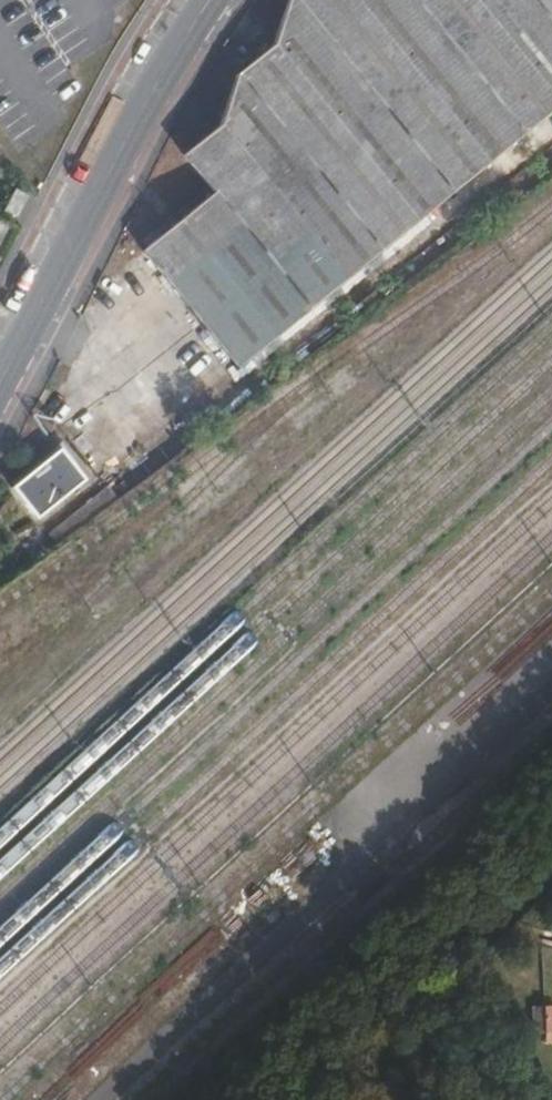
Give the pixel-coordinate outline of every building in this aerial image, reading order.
[(551,112),(551,0),(288,0),(273,45),(237,74),(219,125),(183,155),(214,192),(142,250),(238,368),(551,112)] [(60,449),(13,488),(38,518),(85,480),(60,449)] [(50,534),(59,544),(118,499),(108,487),(50,534)]
